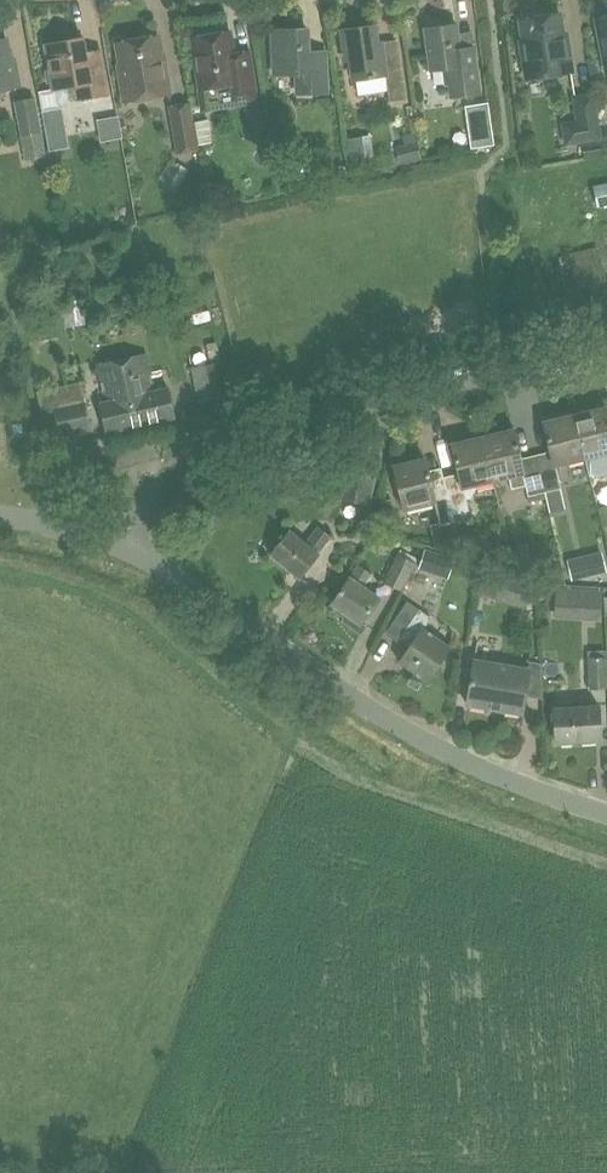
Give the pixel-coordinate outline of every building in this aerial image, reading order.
[(524,55),(527,57),(531,79),(574,72),(570,44),(566,44),(561,14),(543,17),(542,11),(523,14),(523,20),(522,20),(525,41),(523,45),(524,55)] [(598,18),(606,64),(606,17),(598,18)] [(472,46),(460,48),(457,24),(426,29),(432,70),(449,68),(453,96),(478,93),(472,46)] [(356,81),(358,95),(388,91),(389,102),(407,99),(402,63),(387,65),(384,41),(377,42),(374,25),(343,30),(347,62),(352,61),(354,82),(356,81)] [(273,30),(275,75),(297,74),(298,94),(328,93),(327,51),(309,52),(309,29),(273,30)] [(207,109),(257,102),(250,53),(233,56),(229,32),(194,38),(202,87),(200,87),(202,106),(207,109)] [(171,92),(167,68),(164,68),(158,36),(119,43),(129,100),(171,92)] [(15,57),(10,58),(6,38),(0,39),(0,91),(20,87),(15,57)] [(53,86),(53,89),(69,86),(70,95),(76,99),(108,94),(100,50),(86,53),(83,39),(46,45),(50,66),(45,71),(47,82),(53,86)] [(602,139),(594,95),(575,98),(579,125),(564,127),(567,144),(602,139)] [(41,132),(35,98),(16,102),(22,135),(41,132)] [(171,108),(179,153),(198,149),(190,104),(171,108)] [(493,145),(487,106),(468,109),(474,147),(493,145)] [(206,145),(218,144),(214,117),(202,118),(206,145)] [(262,120),(246,122),(248,138),(265,135),(262,120)] [(371,133),(357,134),(359,156),(373,155),(371,133)] [(417,157),(415,145),(404,148),(394,150),(396,162),(417,157)] [(598,188),(602,207),(606,206),(606,186),(598,188)] [(74,310),(77,328),(91,325),(88,308),(74,310)] [(146,353),(97,364),(105,402),(101,403),(107,432),(175,417),(169,388),(154,391),(146,353)] [(214,399),(206,364),(191,367),(199,402),(214,399)] [(81,384),(38,394),(44,420),(54,418),(58,436),(91,429),(85,401),(81,384)] [(575,415),(586,460),(590,476),(606,472),(606,407),(575,415)] [(586,460),(575,415),(543,422),(550,452),(536,455),(545,492),(562,488),(556,467),(586,460)] [(11,425),(13,432),(20,430),(18,423),(11,425)] [(529,496),(545,492),(536,455),(523,458),(516,429),(483,437),(493,481),(510,477),(513,489),(526,486),(529,496)] [(458,473),(445,477),(443,477),(452,516),(454,523),(470,519),(463,489),(493,481),(483,437),(451,444),(458,473)] [(443,477),(445,477),(443,468),(430,471),(427,459),(393,466),(403,511),(435,503),(441,527),(454,523),(452,516),(443,477)] [(378,470),(350,463),(341,498),(369,505),(378,470)] [(306,541),(291,529),(270,555),(299,580),(321,554),(319,553),(332,537),(318,526),(306,541)] [(456,557),(426,548),(419,569),(449,579),(456,557)] [(398,554),(383,582),(402,591),(416,563),(398,554)] [(572,581),(587,577),(583,556),(567,559),(572,581)] [(373,575),(358,565),(331,605),(346,615),(344,618),(364,632),(369,623),(364,620),(381,596),(366,586),(373,575)] [(506,576),(499,597),(527,606),(533,585),(506,576)] [(577,589),(575,619),(600,620),(602,590),(577,589)] [(414,616),(419,609),(407,601),(402,608),(414,616)] [(432,617),(419,609),(397,642),(408,649),(400,662),(428,681),(451,646),(425,629),(432,617)] [(588,657),(589,689),(606,689),(606,656),(588,657)] [(523,714),(526,696),(544,699),(542,664),(531,662),(530,669),(476,660),(468,705),(523,714)] [(602,741),(600,706),(554,708),(556,743),(602,741)]
